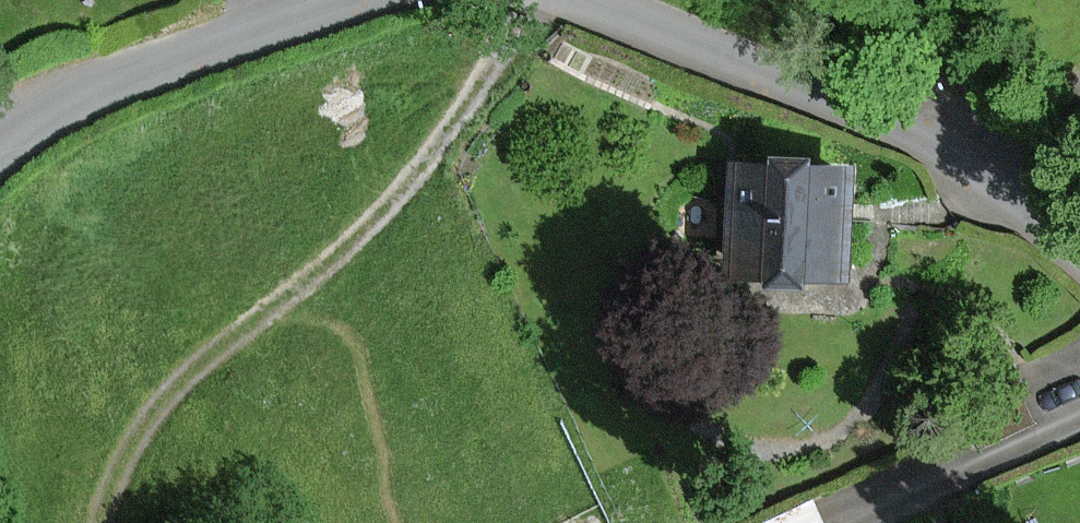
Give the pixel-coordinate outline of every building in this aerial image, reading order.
[(849,171),(734,167),(730,279),(845,283),(849,171)] [(770,522),(826,522),(817,493),(766,510),(770,522)]
